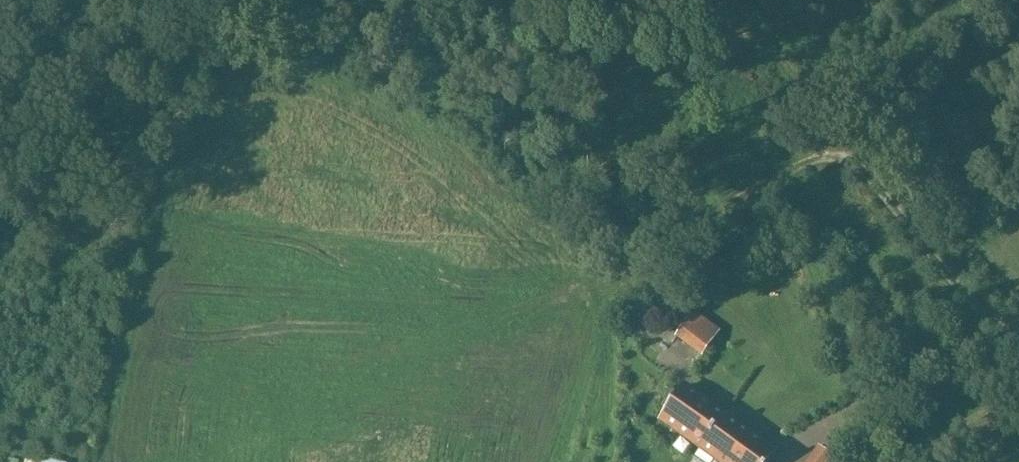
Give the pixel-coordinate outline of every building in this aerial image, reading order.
[(720,333),(694,314),(676,337),(702,357),(720,333)] [(686,388),(662,420),(701,449),(692,461),(693,461),(719,461),(720,461),(768,461),(775,453),(686,388)] [(808,461),(838,461),(819,448),(808,461)] [(22,461),(62,461),(25,452),(22,461)]
